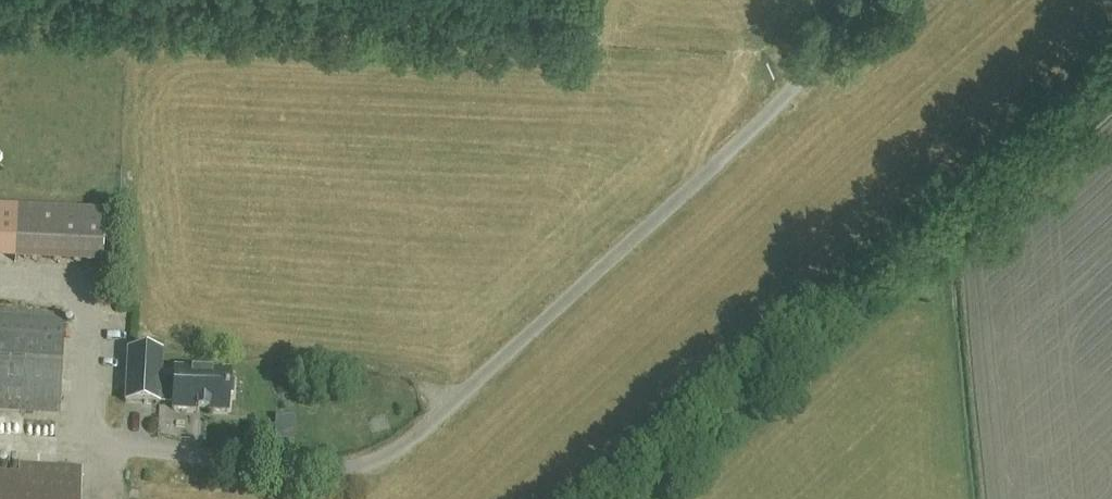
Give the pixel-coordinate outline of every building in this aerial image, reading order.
[(16,199),(16,254),(99,254),(99,199),(16,199)] [(59,412),(64,314),(0,311),(0,410),(59,412)] [(229,380),(230,373),(175,370),(174,378),(161,377),(163,350),(128,348),(125,400),(160,402),(160,398),(173,399),(172,408),(228,411),(228,394),(234,395),(234,380),(229,380)] [(9,425),(4,413),(0,415),(0,428),(9,425)] [(82,467),(19,464),(18,474),(0,473),(0,498),(81,498),(82,467)]
